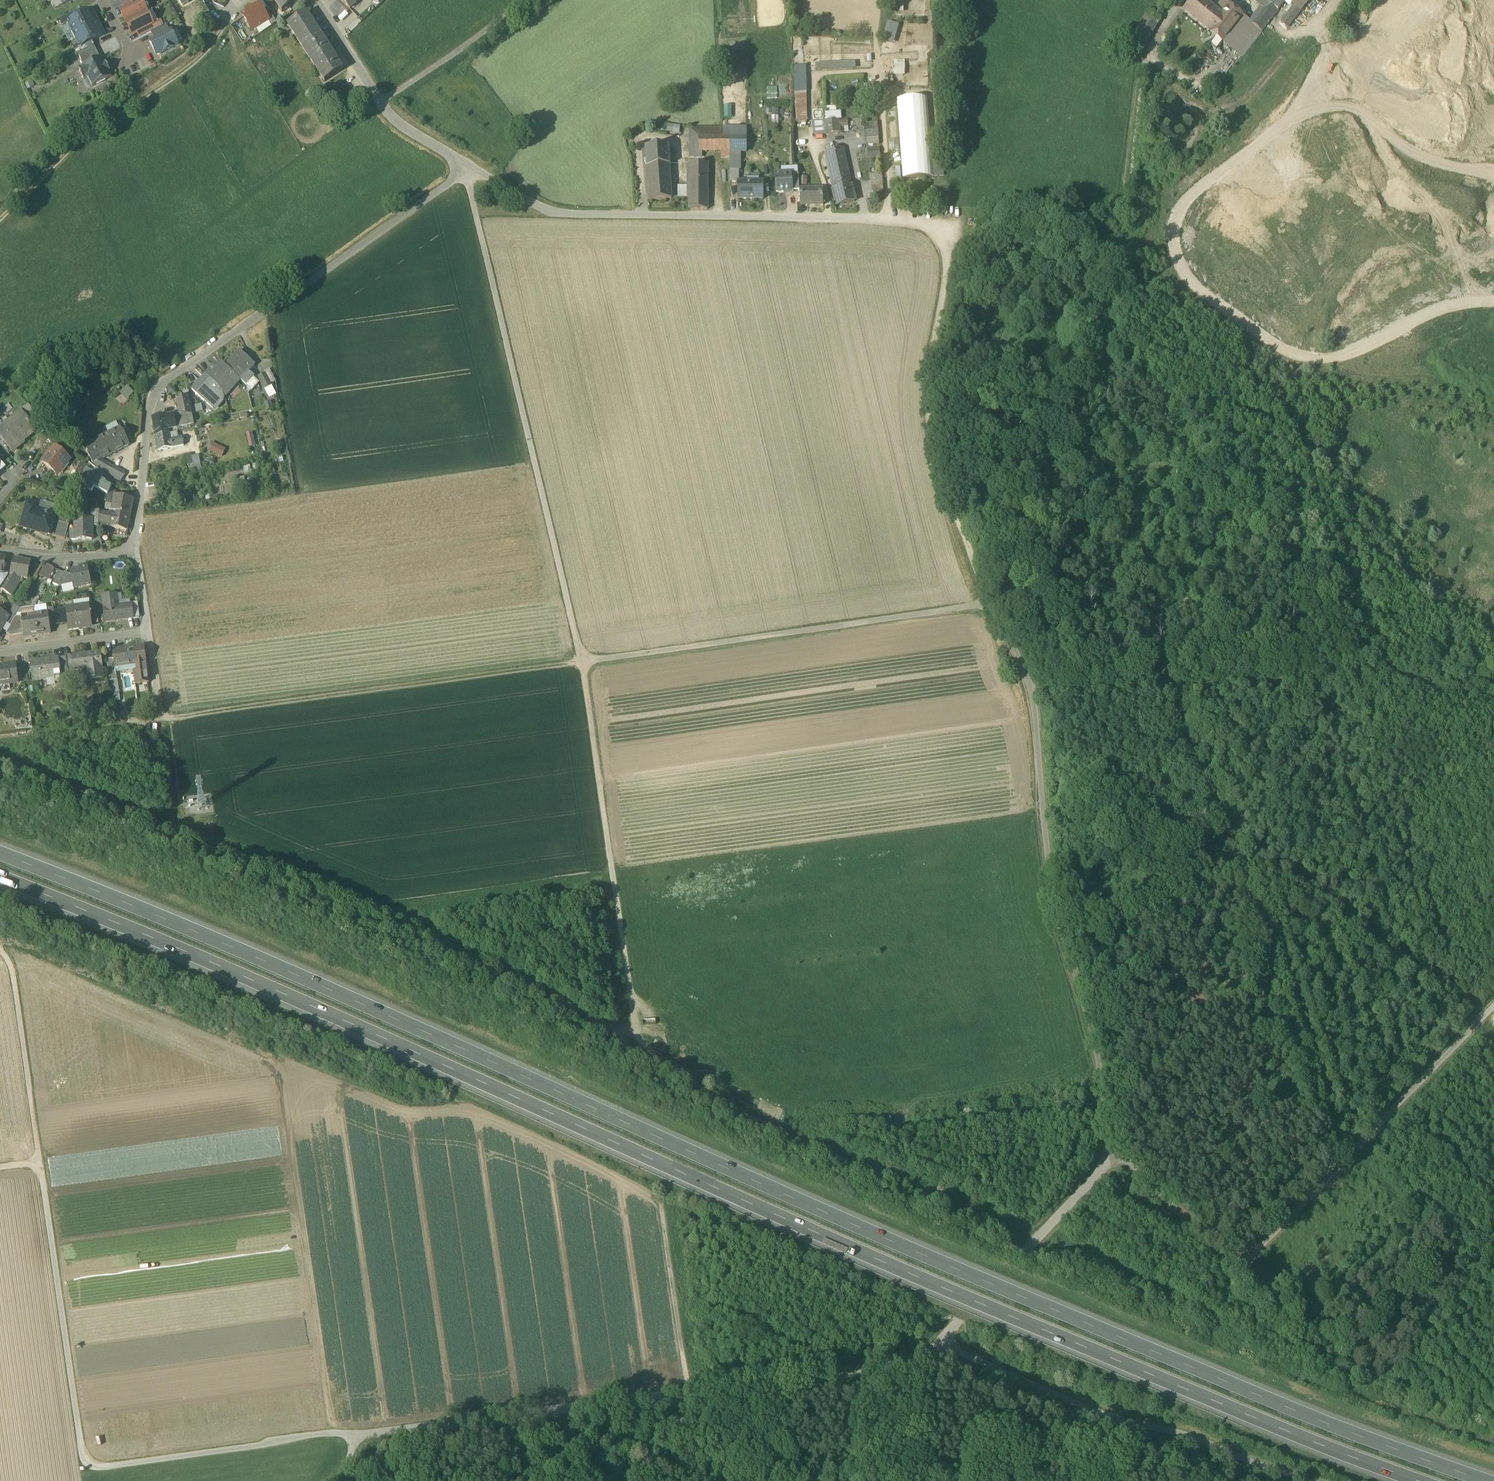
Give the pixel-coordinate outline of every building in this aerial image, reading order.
[(53,3),(56,9),(62,6),(60,0),(59,0),(53,3)] [(138,0),(132,0),(122,5),(125,10),(140,3),(138,0)] [(282,13),(299,2),(298,0),(274,0),(282,13)] [(350,10),(360,0),(340,0),(350,10)] [(894,11),(904,10),(904,0),(894,0),(894,11)] [(1206,3),(1203,0),(1193,0),(1184,11),(1203,26),(1209,31),(1222,15),(1215,10),(1206,3)] [(1215,10),(1222,15),(1229,6),(1229,5),(1223,0),(1215,10)] [(1286,0),(1257,0),(1264,5),(1264,6),(1267,2),(1278,10),(1286,0)] [(120,13),(126,25),(147,15),(141,2),(140,3),(125,10),(120,13)] [(1261,31),(1261,32),(1278,10),(1267,2),(1264,6),(1264,5),(1250,23),(1261,31)] [(252,30),(255,28),(267,20),(268,20),(262,11),(258,4),(253,7),(253,6),(246,10),(247,11),(242,14),(247,22),(247,25),(248,28),(251,28),(252,30)] [(1281,23),(1287,28),(1301,11),(1295,5),(1281,23)] [(1209,32),(1222,41),(1242,17),(1229,6),(1222,15),(1209,31),(1209,32)] [(267,20),(271,27),(277,23),(267,8),(262,11),(268,20),(267,20)] [(80,46),(81,48),(91,44),(104,37),(91,12),(74,21),(69,23),(69,24),(77,41),(80,46)] [(147,15),(153,27),(159,24),(153,12),(147,15)] [(288,24),(325,83),(344,71),(306,12),(288,24)] [(1127,47),(1139,53),(1159,18),(1147,12),(1127,47)] [(60,21),(63,27),(69,24),(69,23),(74,21),(71,15),(60,21)] [(153,27),(147,15),(126,25),(133,38),(138,35),(152,28),(153,27)] [(1242,17),(1222,41),(1223,42),(1241,57),(1261,31),(1250,23),(1242,17)] [(271,27),(267,20),(255,28),(259,35),(271,27)] [(888,21),(882,39),(893,43),(899,24),(888,21)] [(69,45),(77,41),(69,24),(63,27),(61,28),(69,45)] [(166,28),(155,33),(152,28),(138,35),(140,41),(152,35),(155,41),(169,34),(166,28)] [(171,35),(177,46),(183,43),(177,32),(171,35)] [(1216,51),(1223,42),(1222,41),(1209,32),(1207,35),(1213,40),(1209,45),(1216,51)] [(156,56),(159,57),(178,48),(177,46),(171,35),(170,33),(169,34),(155,41),(150,44),(156,56)] [(78,56),(94,49),(91,44),(81,48),(80,46),(74,50),(78,57),(78,56)] [(95,48),(94,49),(78,56),(84,68),(100,60),(95,48)] [(942,57),(931,58),(932,68),(942,67),(942,57)] [(88,79),(93,89),(112,80),(109,74),(110,74),(106,65),(105,65),(102,59),(100,60),(84,68),(79,71),(84,81),(88,79)] [(905,60),(894,60),(895,74),(905,74),(905,60)] [(815,62),(815,70),(856,68),(856,61),(843,61),(832,62),(821,62),(815,62)] [(794,67),(795,92),(806,92),(805,71),(805,67),(794,67)] [(87,92),(93,89),(88,79),(84,81),(82,82),(87,92)] [(865,84),(866,99),(876,98),(875,84),(865,84)] [(319,98),(321,101),(330,96),(328,92),(319,98)] [(806,92),(795,92),(796,122),(807,122),(806,92)] [(911,96),(896,97),(897,109),(899,140),(899,149),(901,177),(917,176),(933,175),(930,135),(928,95),(911,96)] [(813,111),(814,122),(824,121),(823,110),(813,111)] [(825,112),(825,121),(839,119),(841,119),(841,111),(825,112)] [(824,121),(825,133),(840,132),(839,126),(839,119),(825,121),(824,121)] [(813,122),(814,134),(825,133),(824,121),(814,122),(813,122)] [(865,123),(866,130),(877,129),(877,122),(865,123)] [(704,157),(715,157),(715,151),(721,151),(730,151),(730,137),(724,137),(723,128),(705,128),(699,128),(699,149),(688,149),(688,157),(704,157)] [(688,128),(688,149),(699,149),(699,128),(688,128)] [(746,128),(723,128),(724,137),(730,137),(746,137),(746,128)] [(866,139),(878,138),(877,129),(866,130),(864,130),(864,139),(866,139)] [(933,175),(944,175),(942,134),(930,135),(933,175)] [(730,137),(730,151),(730,157),(738,157),(738,151),(740,151),(746,151),(746,137),(730,137)] [(889,140),(889,149),(899,149),(899,140),(889,140)] [(645,148),(647,166),(669,165),(669,157),(671,156),(671,152),(668,152),(668,146),(645,148)] [(881,155),(880,147),(868,148),(869,156),(881,155)] [(824,154),(831,184),(850,179),(843,149),(824,154)] [(737,182),(740,182),(740,151),(738,151),(738,157),(730,157),(730,166),(730,182),(737,182)] [(689,209),(707,209),(708,163),(700,163),(689,163),(689,173),(689,209)] [(647,166),(649,199),(671,198),(669,165),(647,166)] [(775,174),(776,192),(792,191),(791,173),(775,174)] [(791,173),(792,191),(799,191),(799,189),(799,188),(798,173),(791,173)] [(852,185),(850,179),(831,184),(833,190),(837,206),(855,201),(851,186),(852,185)] [(870,181),(871,192),(883,191),(882,179),(870,181)] [(737,199),(763,199),(763,182),(740,182),(737,182),(737,199)] [(677,197),(689,197),(689,185),(677,185),(677,197)] [(799,191),(800,205),(823,204),(822,188),(799,189),(799,191)] [(923,202),(938,202),(938,192),(923,192),(923,202)] [(240,352),(226,366),(240,379),(248,371),(254,364),(240,352)] [(224,396),(240,379),(226,366),(222,363),(217,369),(214,366),(206,375),(222,390),(224,396)] [(264,372),(265,374),(270,384),(276,381),(269,369),(264,372)] [(254,376),(248,371),(240,379),(246,385),(253,377),(254,376)] [(271,386),(270,384),(265,374),(258,377),(265,389),(271,386)] [(224,396),(222,390),(206,375),(192,390),(213,409),(224,396)] [(253,377),(246,385),(248,395),(259,383),(253,377)] [(134,392),(127,385),(119,393),(126,400),(134,392)] [(271,386),(265,389),(269,398),(276,394),(271,386)] [(180,414),(182,425),(193,423),(188,396),(176,399),(180,414)] [(271,402),(264,403),(266,411),(272,409),(271,402)] [(201,405),(195,406),(196,413),(203,412),(201,405)] [(21,414),(34,429),(42,422),(29,406),(21,414)] [(10,449),(18,442),(20,444),(35,431),(34,429),(21,414),(0,430),(0,437),(10,449)] [(172,416),(174,428),(194,425),(193,423),(182,425),(180,414),(172,415),(172,416)] [(152,419),(155,437),(168,435),(167,430),(174,428),(172,416),(152,419)] [(109,434),(119,429),(116,423),(105,428),(109,434)] [(90,460),(92,464),(100,460),(127,445),(119,429),(109,434),(84,447),(91,459),(90,460)] [(169,434),(169,435),(172,448),(183,446),(182,438),(177,439),(176,433),(169,434)] [(252,433),(246,434),(249,448),(255,446),(252,433)] [(158,451),(172,448),(169,435),(168,435),(155,437),(158,451)] [(226,449),(211,442),(207,451),(222,457),(226,449)] [(43,464),(57,476),(69,462),(55,450),(51,454),(50,453),(46,459),(47,459),(43,464)] [(198,456),(191,457),(193,465),(195,473),(202,471),(198,456)] [(113,482),(118,484),(124,474),(100,460),(92,464),(91,465),(96,469),(108,477),(113,482)] [(73,482),(80,485),(87,470),(88,467),(81,464),(73,482)] [(108,477),(96,469),(93,473),(106,480),(108,477)] [(91,482),(109,491),(110,491),(113,484),(106,480),(93,473),(87,470),(80,485),(85,488),(88,489),(91,482)] [(88,489),(85,488),(84,490),(92,494),(94,490),(107,496),(109,491),(91,482),(88,489)] [(104,510),(113,512),(116,496),(116,494),(110,491),(109,491),(107,496),(104,510)] [(116,496),(113,512),(130,515),(133,500),(116,496)] [(35,513),(55,518),(58,507),(41,503),(41,505),(37,504),(37,506),(35,513)] [(21,529),(50,537),(55,518),(35,513),(37,506),(28,504),(21,529)] [(63,509),(59,525),(69,527),(68,511),(63,509)] [(90,540),(90,525),(90,513),(75,511),(75,527),(76,540),(90,540)] [(127,531),(130,515),(113,512),(112,515),(110,528),(127,531)] [(90,525),(110,528),(112,515),(90,513),(90,525)] [(55,538),(65,541),(69,527),(59,525),(55,538)] [(22,578),(27,579),(30,563),(13,560),(9,577),(22,578)] [(38,578),(47,583),(54,570),(45,566),(38,578)] [(73,585),(74,590),(91,586),(88,568),(70,572),(71,576),(73,585)] [(53,585),(58,587),(64,574),(58,572),(53,585)] [(64,573),(64,574),(58,587),(58,588),(61,587),(73,585),(71,576),(64,573)] [(3,574),(3,575),(0,574),(0,588),(8,575),(3,574)] [(2,590),(11,596),(22,578),(9,577),(9,579),(2,590)] [(74,591),(74,590),(73,585),(61,587),(63,594),(74,591)] [(121,594),(115,595),(117,607),(130,605),(130,600),(122,601),(121,594)] [(133,619),(132,610),(131,605),(130,605),(117,607),(115,595),(103,597),(104,608),(105,622),(133,619)] [(74,608),(89,606),(88,600),(73,602),(74,608)] [(35,615),(47,614),(46,605),(35,607),(34,610),(35,615)] [(14,606),(10,613),(16,616),(20,609),(14,606)] [(68,624),(68,629),(92,626),(89,606),(74,608),(66,610),(68,624)] [(21,617),(35,615),(34,610),(33,607),(20,609),(16,616),(14,619),(21,618),(21,617)] [(54,611),(54,614),(56,626),(68,624),(66,610),(54,611)] [(1,628),(2,629),(5,625),(9,618),(7,617),(0,613),(0,630),(1,628)] [(5,625),(9,627),(14,619),(16,616),(10,613),(7,617),(9,618),(5,625)] [(47,614),(35,615),(37,635),(50,634),(49,627),(48,615),(47,614)] [(49,627),(56,626),(54,614),(48,615),(49,627)] [(24,637),(37,635),(35,615),(21,617),(21,618),(24,634),(24,637)] [(21,618),(14,619),(9,627),(6,633),(11,635),(24,634),(21,618)] [(114,668),(115,668),(137,665),(137,671),(134,671),(136,685),(149,683),(144,647),(140,648),(127,649),(127,650),(121,651),(121,650),(112,651),(113,659),(114,668)] [(89,668),(91,680),(103,678),(101,667),(102,667),(100,653),(73,657),(74,670),(89,668)] [(66,658),(68,671),(74,670),(73,657),(66,658)] [(60,670),(62,682),(68,681),(64,658),(59,659),(60,670)] [(52,660),(54,671),(60,670),(59,659),(52,660)] [(107,660),(110,682),(117,681),(116,674),(115,668),(114,668),(113,659),(107,660)] [(54,678),(55,683),(62,682),(60,670),(54,671),(52,660),(43,661),(43,662),(30,663),(32,680),(46,679),(46,676),(54,675),(54,678)] [(18,682),(16,664),(0,667),(0,685),(18,682)] [(116,674),(134,671),(137,671),(137,665),(115,668),(116,674)] [(54,678),(46,679),(48,687),(55,686),(55,683),(54,678)] [(117,681),(110,682),(112,702),(120,701),(117,681)] [(777,1117),(779,1113),(768,1107),(766,1111),(777,1117)]
